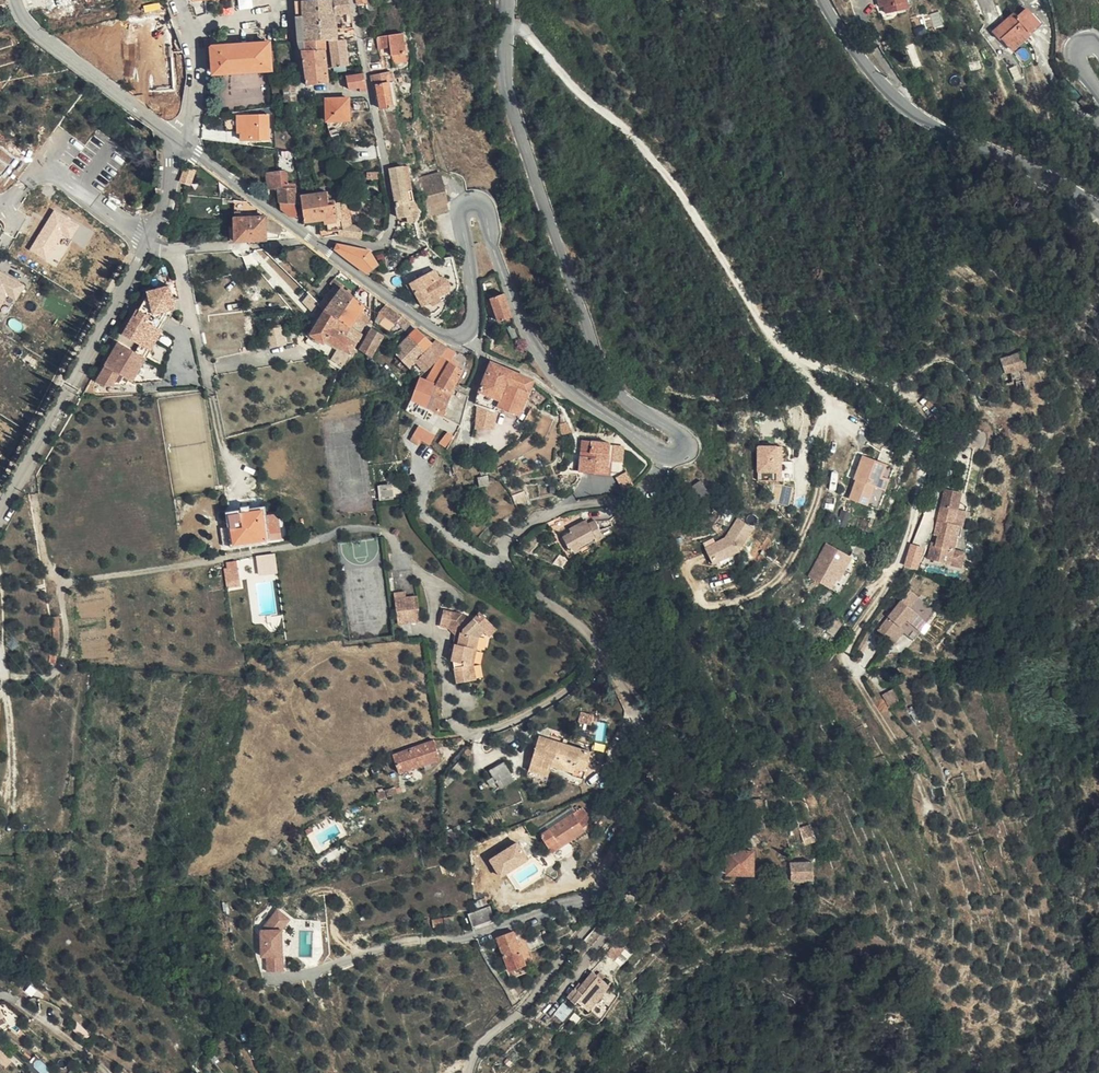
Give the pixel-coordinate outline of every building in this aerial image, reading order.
[(296,15),(302,14),(302,19),(303,27),(334,30),(351,28),(347,0),(309,0),(295,1),(296,15)] [(880,5),(881,11),(903,6),(901,1),(901,0),(879,0),(880,5)] [(1010,1),(986,26),(994,35),(997,33),(1006,42),(1023,25),(1021,23),(1030,14),(1016,0),(1010,0),(1010,1)] [(302,19),(296,19),(296,41),(299,40),(322,39),(322,42),(328,41),(336,40),(334,30),(303,27),(302,19)] [(406,51),(402,32),(382,36),(375,38),(379,57),(392,54),(406,51)] [(322,39),(299,40),(301,50),(323,46),(322,42),(322,39)] [(343,40),(336,40),(328,41),(331,68),(343,66),(347,66),(343,40)] [(270,69),(268,42),(210,46),(212,73),(222,73),(226,72),(270,69)] [(323,46),(301,50),(306,84),(327,80),(326,68),(323,46)] [(407,60),(406,52),(394,54),(393,55),(392,56),(393,63),(407,60)] [(392,106),(396,105),(395,98),(391,76),(390,71),(369,75),(372,86),(375,86),(387,83),(389,94),(392,106)] [(366,90),(362,74),(344,77),(346,88),(356,87),(357,92),(366,90)] [(294,102),(293,82),(283,82),(283,103),(286,103),(294,102)] [(377,96),(389,94),(387,83),(375,86),(377,96)] [(379,109),(392,106),(389,94),(377,96),(379,109)] [(335,98),(324,98),(325,117),(337,116),(335,98)] [(266,113),(247,115),(249,138),(267,137),(266,113)] [(249,138),(247,115),(222,116),(223,132),(236,131),(236,128),(240,128),(240,139),(249,138)] [(333,127),(328,128),(333,137),(338,137),(333,127)] [(2,170),(10,160),(0,151),(0,169),(2,170)] [(180,180),(184,182),(188,183),(193,167),(184,164),(180,180)] [(411,183),(408,165),(389,169),(392,187),(411,183)] [(269,187),(279,187),(295,187),(295,182),(288,182),(288,170),(269,170),(269,187)] [(439,174),(412,180),(415,198),(423,196),(426,207),(429,207),(431,214),(447,210),(444,203),(446,203),(439,174)] [(414,199),(411,183),(392,187),(395,201),(398,218),(412,215),(411,211),(420,210),(419,208),(418,205),(416,202),(414,199)] [(279,187),(279,203),(296,202),(295,195),(295,189),(295,187),(279,187)] [(335,201),(334,200),(329,201),(329,192),(301,195),(302,202),(304,221),(321,220),(323,236),(338,236),(335,206),(335,201)] [(279,203),(280,207),(279,208),(289,215),(297,216),(296,204),(296,202),(279,203)] [(339,206),(335,206),(338,236),(349,236),(349,232),(341,231),(339,206)] [(347,206),(339,206),(341,231),(347,226),(348,226),(349,225),(347,206)] [(54,267),(80,226),(53,209),(27,250),(54,267)] [(230,218),(230,240),(249,239),(248,217),(240,217),(240,212),(234,212),(235,218),(230,218)] [(248,217),(249,239),(265,239),(264,216),(248,217)] [(264,216),(265,239),(279,238),(279,227),(264,216)] [(349,232),(349,236),(356,237),(357,234),(358,228),(348,226),(347,226),(341,231),(349,232)] [(333,248),(344,256),(352,247),(336,244),(333,248)] [(344,256),(356,265),(368,250),(352,247),(344,256)] [(356,265),(367,274),(377,264),(369,251),(368,251),(368,250),(356,265)] [(439,278),(433,269),(406,285),(411,295),(410,295),(411,297),(410,300),(415,302),(419,300),(422,306),(430,301),(438,297),(448,291),(450,285),(446,278),(440,277),(439,278)] [(22,284),(0,271),(0,316),(2,317),(22,284)] [(335,294),(331,299),(342,307),(352,295),(341,287),(343,285),(334,277),(330,283),(338,289),(335,294)] [(146,288),(93,375),(102,380),(122,379),(126,372),(130,375),(144,354),(140,352),(145,345),(149,347),(161,328),(159,327),(163,320),(162,319),(166,313),(167,314),(171,307),(174,306),(172,298),(179,297),(175,282),(169,283),(146,288)] [(330,283),(327,286),(329,288),(335,294),(338,289),(330,283)] [(318,303),(324,307),(331,299),(335,294),(329,288),(319,301),(318,303)] [(498,321),(511,316),(502,293),(490,298),(498,321)] [(352,295),(342,307),(354,316),(361,322),(365,317),(357,311),(362,304),(352,295)] [(438,297),(430,301),(433,306),(440,301),(438,297)] [(331,299),(324,307),(337,316),(349,324),(354,316),(342,307),(331,299)] [(394,321),(398,315),(385,304),(380,311),(393,322),(394,321)] [(303,338),(339,364),(353,341),(331,325),(337,316),(324,307),(310,328),(309,331),(306,329),(304,332),(306,334),(303,338)] [(406,319),(399,314),(398,315),(394,321),(398,324),(404,329),(410,322),(406,319)] [(331,325),(353,341),(359,331),(357,329),(349,324),(337,316),(331,325)] [(349,324),(357,329),(361,322),(354,316),(349,324)] [(265,330),(270,348),(286,344),(282,326),(265,330)] [(368,328),(357,349),(368,355),(379,334),(368,328)] [(408,334),(423,349),(429,343),(414,328),(408,334)] [(390,351),(406,365),(423,349),(408,334),(402,339),(390,351)] [(386,347),(390,351),(402,339),(399,335),(393,341),(386,347)] [(406,365),(417,375),(432,362),(446,346),(433,339),(429,343),(423,349),(406,365)] [(145,355),(149,347),(145,345),(140,352),(144,354),(145,355)] [(446,346),(432,362),(436,364),(434,365),(433,365),(424,378),(427,379),(435,382),(450,391),(460,370),(447,361),(453,351),(446,346)] [(999,354),(1001,371),(1010,369),(1012,380),(1013,386),(1022,385),(1018,366),(1027,365),(1024,349),(999,354)] [(526,392),(532,380),(488,361),(484,372),(506,383),(526,392)] [(1010,369),(1001,371),(998,372),(999,383),(1012,380),(1010,369)] [(500,398),(506,383),(484,372),(477,389),(500,398)] [(424,378),(418,375),(410,397),(418,401),(427,379),(424,378)] [(427,379),(418,401),(425,405),(428,400),(435,382),(427,379)] [(428,400),(425,405),(441,413),(448,396),(450,392),(450,391),(435,382),(428,400)] [(517,412),(526,392),(506,383),(500,398),(477,389),(475,396),(497,404),(517,412)] [(441,413),(459,422),(466,404),(448,396),(441,413)] [(496,408),(497,404),(475,396),(474,402),(476,402),(496,408)] [(410,397),(405,407),(414,412),(418,401),(410,397)] [(418,401),(414,412),(420,415),(425,405),(418,401)] [(476,402),(474,424),(488,426),(496,408),(476,402)] [(454,432),(459,422),(441,413),(436,424),(454,432)] [(410,438),(428,448),(435,435),(417,425),(410,438)] [(449,439),(444,435),(439,441),(445,445),(449,439)] [(479,453),(479,455),(487,455),(487,445),(485,445),(485,437),(479,437),(479,444),(480,444),(479,453)] [(609,468),(611,440),(583,439),(582,470),(597,471),(597,468),(609,468)] [(756,445),(757,481),(783,481),(782,445),(756,445)] [(888,462),(853,449),(844,474),(846,474),(840,493),(873,505),(888,462)] [(487,474),(478,473),(477,481),(486,481),(487,474)] [(387,487),(377,488),(378,502),(389,501),(387,487)] [(939,488),(935,504),(948,507),(953,492),(939,488)] [(936,519),(932,534),(929,544),(921,542),(917,555),(951,565),(955,551),(945,547),(951,523),(945,520),(948,507),(935,504),(931,518),(936,519)] [(955,510),(948,507),(945,520),(951,523),(952,523),(955,510)] [(233,545),(240,544),(240,542),(280,535),(276,512),(261,514),(260,508),(228,514),(233,545)] [(597,516),(565,534),(574,549),(595,536),(598,540),(607,535),(597,516)] [(738,518),(709,556),(726,569),(755,530),(738,518)] [(927,532),(932,534),(936,519),(931,518),(927,532)] [(232,544),(230,531),(223,532),(225,545),(232,544)] [(846,554),(816,535),(796,568),(827,586),(846,554)] [(243,576),(252,574),(246,557),(237,560),(243,576)] [(238,571),(232,572),(236,599),(243,598),(238,571)] [(906,587),(897,599),(906,606),(914,594),(906,587)] [(397,604),(417,602),(419,601),(417,590),(394,593),(395,605),(397,604)] [(906,606),(897,599),(874,629),(886,638),(897,625),(903,618),(907,621),(914,612),(906,606)] [(450,601),(448,602),(450,618),(456,625),(455,635),(456,635),(460,636),(462,625),(463,621),(467,609),(457,601),(450,601)] [(474,601),(469,606),(483,618),(486,621),(491,615),(474,601)] [(418,613),(417,602),(397,604),(399,617),(418,613)] [(450,618),(448,602),(439,603),(441,619),(450,618)] [(469,606),(467,609),(463,621),(462,625),(460,636),(456,635),(453,652),(455,652),(457,673),(471,670),(468,655),(471,638),(474,639),(476,626),(483,618),(469,606)] [(826,611),(817,622),(824,627),(832,616),(826,611)] [(897,625),(886,638),(890,642),(901,629),(897,625)] [(884,691),(874,697),(882,710),(892,703),(884,691)] [(564,763),(584,772),(586,767),(597,772),(605,754),(556,731),(540,763),(559,772),(564,763)] [(451,746),(448,739),(442,741),(444,747),(451,746)] [(439,760),(432,740),(419,745),(391,755),(398,774),(421,767),(422,770),(433,766),(432,763),(439,760)] [(516,750),(500,755),(503,762),(497,764),(499,770),(520,763),(516,750)] [(586,767),(584,772),(582,775),(593,780),(597,772),(586,767)] [(376,796),(389,792),(387,785),(374,789),(376,796)] [(739,802),(741,809),(743,818),(754,816),(750,800),(739,802)] [(589,806),(579,813),(587,827),(597,820),(589,806)] [(587,827),(579,813),(545,835),(556,853),(573,841),(571,838),(576,835),(587,827)] [(754,816),(743,818),(746,830),(764,826),(761,814),(754,816)] [(540,875),(522,838),(530,834),(525,824),(509,833),(514,843),(490,855),(500,876),(509,872),(517,887),(540,875)] [(311,829),(309,826),(309,825),(302,829),(305,833),(311,829)] [(571,838),(573,841),(589,830),(587,827),(576,835),(571,838)] [(793,855),(802,851),(798,841),(789,845),(793,855)] [(724,876),(748,875),(748,855),(724,854),(724,876)] [(810,877),(810,859),(795,859),(788,860),(788,877),(810,877)] [(471,921),(492,914),(490,905),(468,912),(471,921)] [(282,911),(277,916),(289,926),(294,921),(282,911)] [(493,917),(492,914),(471,921),(472,925),(493,917)] [(289,926),(277,916),(265,930),(264,956),(269,956),(269,972),(285,972),(286,956),(285,956),(285,930),(289,926)] [(513,930),(497,937),(509,969),(525,964),(513,930)] [(605,952),(613,959),(624,945),(616,938),(605,952)] [(593,1010),(599,1002),(595,998),(602,990),(606,994),(613,985),(595,971),(584,985),(580,990),(576,987),(569,996),(576,1002),(579,999),(593,1010)] [(595,998),(599,1002),(606,994),(602,990),(595,998)] [(555,1012),(565,1019),(573,1007),(564,1000),(555,1012)]
